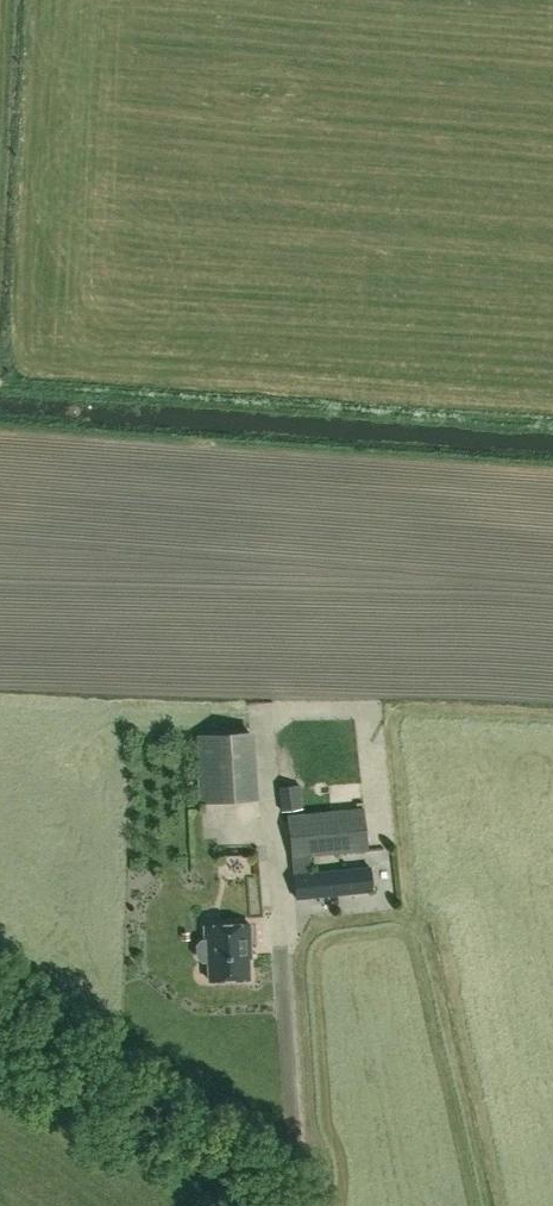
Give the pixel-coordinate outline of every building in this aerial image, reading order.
[(201,803),(255,800),(251,733),(198,736),(201,803)] [(302,814),(302,809),(304,809),(302,784),(279,787),(281,812),(289,811),(289,816),(288,816),(296,898),(372,891),(370,867),(311,873),(310,854),(368,849),(364,809),(302,814)] [(229,857),(230,874),(259,873),(259,856),(229,857)] [(248,978),(247,946),(249,946),(249,923),(204,924),(205,960),(207,960),(208,979),(248,978)]
